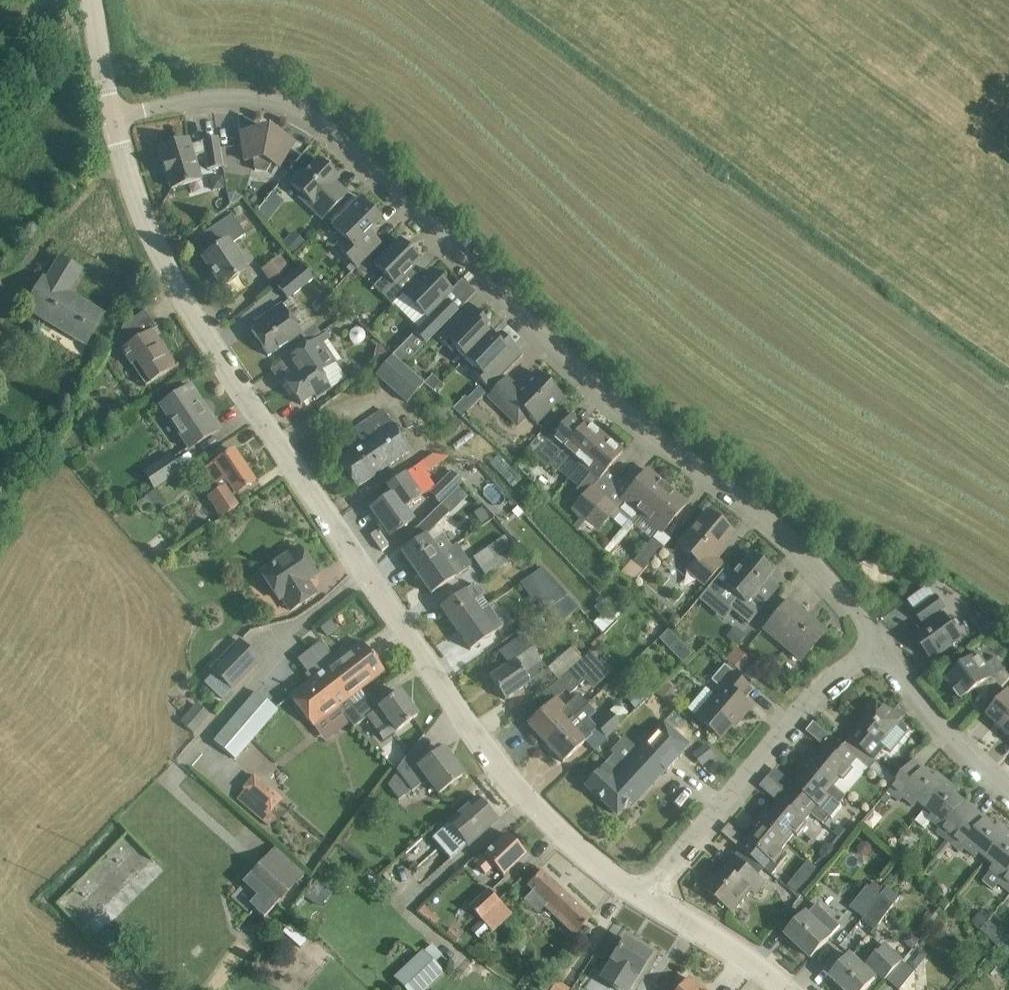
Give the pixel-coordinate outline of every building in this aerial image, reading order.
[(290,149),(294,143),(269,128),(240,133),(245,161),(253,159),(255,170),(266,172),(272,163),(286,171),(297,153),(290,149)] [(167,173),(172,189),(201,180),(193,157),(205,153),(208,169),(223,167),(219,137),(203,140),(203,142),(190,146),(188,139),(168,145),(162,157),(164,162),(163,162),(166,173),(167,173)] [(337,180),(336,179),(330,174),(332,172),(318,159),(305,173),(302,170),(290,183),(303,195),(300,197),(323,219),(347,193),(335,182),(337,180)] [(223,176),(210,178),(212,191),(225,188),(223,176)] [(230,206),(243,198),(236,191),(228,193),(230,206)] [(357,268),(380,244),(368,232),(380,219),(360,200),(333,227),(344,238),(336,247),(352,263),(357,268)] [(247,271),(229,244),(245,234),(232,214),(193,239),(205,257),(203,258),(222,287),(247,271)] [(294,231),(283,242),(295,255),(307,243),(294,231)] [(396,284),(411,269),(420,260),(400,240),(375,265),(385,275),(373,286),(393,305),(404,293),(396,284)] [(282,254),(262,268),(270,280),(290,267),(282,254)] [(86,343),(103,315),(76,299),(73,305),(63,299),(80,270),(61,258),(47,281),(43,279),(26,307),(86,343)] [(351,273),(357,268),(352,263),(346,268),(351,273)] [(303,265),(277,286),(288,299),(314,278),(303,265)] [(423,324),(435,336),(451,319),(458,311),(445,298),(452,291),(432,271),(407,296),(429,319),(423,324)] [(490,325),(477,312),(467,303),(451,319),(435,336),(453,354),(456,350),(466,359),(490,334),(485,330),(490,325)] [(252,331),(268,356),(301,334),(282,305),(259,320),(262,324),(252,331)] [(150,384),(178,366),(154,330),(156,328),(145,311),(122,326),(117,338),(123,348),(120,350),(130,366),(135,362),(150,384)] [(10,339),(0,333),(0,357),(10,339)] [(523,355),(513,346),(500,333),(495,338),(490,334),(466,359),(475,368),(471,372),(490,390),(507,372),(523,355)] [(321,374),(322,374),(337,364),(319,337),(303,348),(321,374)] [(377,361),(392,355),(380,344),(377,344),(375,360),(377,361)] [(332,389),(322,374),(321,374),(303,348),(295,353),(305,366),(284,380),(301,405),(315,396),(317,399),(332,389)] [(392,356),(376,375),(407,402),(423,384),(392,356)] [(9,371),(0,366),(0,387),(9,371)] [(529,413),(537,423),(562,397),(536,372),(518,389),(507,378),(489,397),(518,424),(529,413)] [(442,383),(433,374),(425,383),(435,391),(442,383)] [(190,449),(220,429),(191,386),(161,406),(190,449)] [(338,460),(357,488),(411,451),(392,423),(392,424),(382,410),(353,430),(363,443),(338,460)] [(453,415),(449,421),(457,429),(462,423),(453,415)] [(587,420),(583,425),(571,415),(535,457),(548,468),(550,466),(557,472),(571,456),(581,464),(605,436),(587,420)] [(608,470),(623,451),(605,436),(581,464),(590,472),(576,488),(584,495),(573,509),(586,520),(620,480),(608,470)] [(235,496),(255,482),(234,450),(206,469),(220,489),(209,497),(222,516),(240,503),(235,496)] [(154,487),(180,470),(170,456),(145,473),(154,487)] [(642,515),(667,486),(647,470),(630,489),(620,480),(586,520),(598,531),(616,510),(633,525),(642,515)] [(430,493),(441,504),(462,482),(450,471),(430,493)] [(372,509),(391,536),(412,521),(404,509),(421,497),(406,474),(387,487),(392,495),(372,509)] [(662,533),(687,503),(667,486),(642,515),(662,533)] [(152,507),(154,510),(166,502),(157,488),(145,496),(145,497),(152,507)] [(152,507),(145,497),(135,504),(142,513),(152,507)] [(441,505),(441,504),(417,528),(424,535),(426,534),(427,535),(438,525),(453,508),(446,501),(441,505)] [(482,507),(473,513),(481,524),(489,518),(482,507)] [(712,555),(732,532),(707,512),(679,545),(695,559),(686,570),(703,585),(722,563),(712,555)] [(431,540),(427,535),(426,534),(424,535),(401,551),(416,573),(457,544),(457,543),(452,546),(442,532),(431,540)] [(502,553),(503,553),(512,547),(505,536),(474,557),(481,568),(502,553)] [(653,538),(635,560),(633,562),(644,571),(664,547),(653,538)] [(456,577),(455,576),(472,564),(457,544),(416,573),(431,594),(456,577)] [(291,611),(316,594),(307,581),(317,574),(299,547),(262,572),(280,599),(283,597),(291,611)] [(509,563),(503,553),(502,553),(481,568),(488,578),(509,563)] [(768,577),(773,571),(751,553),(735,572),(726,564),(706,589),(748,624),(780,587),(768,577)] [(632,558),(619,574),(631,586),(644,571),(633,562),(635,560),(632,558)] [(548,610),(568,595),(543,568),(526,579),(548,610)] [(456,629),(480,611),(473,601),(482,595),(475,584),(466,591),(465,590),(441,607),(456,629)] [(942,611),(946,609),(936,597),(916,612),(924,624),(925,623),(928,627),(916,636),(932,659),(963,637),(945,612),(944,613),(942,611)] [(620,613),(606,598),(601,603),(600,602),(594,608),(601,615),(593,622),(603,633),(617,619),(615,618),(620,613)] [(766,630),(801,660),(825,632),(811,620),(809,623),(799,613),(801,611),(789,601),(766,630)] [(456,629),(471,650),(495,633),(494,631),(502,626),(488,606),(480,611),(456,629)] [(652,620),(646,627),(656,636),(662,629),(652,620)] [(328,621),(321,628),(327,635),(334,628),(328,621)] [(736,626),(726,636),(737,646),(746,635),(736,626)] [(530,681),(547,668),(548,668),(547,667),(542,661),(524,635),(503,650),(511,661),(489,677),(505,700),(531,682),(530,681)] [(232,689),(260,660),(240,640),(212,669),(232,689)] [(349,699),(385,671),(361,641),(326,669),(349,699)] [(693,654),(682,643),(672,653),(683,664),(693,654)] [(583,660),(572,647),(547,667),(548,668),(547,668),(559,681),(583,660)] [(743,674),(753,661),(737,647),(726,659),(743,674)] [(570,693),(585,680),(603,665),(591,652),(583,660),(559,681),(570,693)] [(986,665),(979,654),(946,678),(961,700),(983,684),(993,698),(1008,680),(1008,675),(1004,668),(997,657),(986,665)] [(754,662),(744,674),(751,681),(761,669),(754,662)] [(753,690),(754,689),(725,664),(711,680),(720,688),(695,717),(720,738),(736,718),(740,721),(752,707),(740,697),(748,686),(753,690)] [(313,727),(349,699),(326,669),(290,697),(313,727)] [(655,693),(665,701),(676,689),(666,681),(655,693)] [(636,690),(645,701),(654,692),(645,682),(636,690)] [(636,709),(645,701),(636,690),(626,698),(636,709)] [(1008,722),(1008,691),(987,715),(1002,729),(1008,722)] [(278,710),(256,692),(214,741),(236,759),(278,711),(278,710)] [(397,732),(418,715),(400,692),(379,708),(388,721),(377,729),(384,739),(396,730),(397,732)] [(573,716),(574,717),(588,703),(579,693),(565,706),(558,698),(551,705),(549,703),(527,724),(545,743),(573,716)] [(376,710),(366,697),(345,715),(354,727),(376,710)] [(903,718),(891,708),(888,711),(874,700),(863,713),(868,717),(860,726),(859,726),(849,738),(850,739),(843,746),(857,758),(892,787),(895,783),(872,764),(886,748),(892,753),(910,731),(900,722),(903,718)] [(184,725),(194,733),(210,714),(200,706),(184,725)] [(594,724),(596,727),(606,737),(621,724),(609,711),(594,724)] [(563,762),(592,734),(591,733),(582,723),(580,724),(574,717),(573,716),(545,743),(563,762)] [(689,744),(664,722),(641,747),(665,770),(689,744)] [(857,758),(843,746),(833,738),(818,755),(815,753),(807,763),(834,786),(841,778),(845,781),(855,769),(851,766),(857,758)] [(707,744),(696,752),(704,763),(714,755),(707,744)] [(639,798),(665,770),(641,747),(625,764),(614,753),(585,785),(617,815),(636,795),(639,798)] [(439,793),(463,775),(443,749),(421,766),(410,751),(387,784),(400,801),(428,779),(439,793)] [(916,821),(948,782),(939,774),(936,777),(915,759),(895,783),(892,787),(889,791),(900,801),(903,797),(915,807),(917,804),(924,810),(916,821)] [(846,796),(834,786),(807,763),(799,772),(802,775),(787,792),(811,813),(824,823),(830,816),(832,817),(842,805),(840,803),(846,796)] [(283,800),(254,774),(242,788),(244,790),(236,799),(254,814),(262,805),(271,813),(283,800)] [(950,842),(977,810),(955,792),(957,789),(948,782),(916,821),(926,829),(932,821),(941,828),(938,832),(950,842)] [(805,821),(811,813),(787,792),(771,811),(768,809),(760,818),(788,841),(795,833),(798,836),(809,824),(805,821)] [(882,800),(887,804),(892,797),(887,793),(882,800)] [(452,859),(482,833),(497,820),(477,798),(432,837),(452,859)] [(1008,832),(1001,825),(998,828),(977,810),(950,842),(962,852),(965,848),(976,857),(979,854),(986,860),(1008,832)] [(782,849),(788,841),(760,818),(753,827),(756,830),(740,848),(741,849),(765,868),(772,875),(780,866),(776,863),(785,851),(782,849)] [(853,836),(840,825),(834,831),(848,843),(853,836)] [(986,860),(994,867),(992,870),(1003,880),(1000,883),(1008,891),(1008,832),(986,860)] [(63,898),(91,926),(102,915),(109,923),(163,868),(127,833),(63,898)] [(503,876),(526,854),(507,833),(484,855),(484,856),(475,865),(485,875),(494,867),(503,876)] [(899,842),(893,849),(903,858),(909,851),(899,842)] [(768,880),(772,875),(765,868),(741,849),(735,857),(734,856),(716,877),(713,875),(703,887),(734,913),(752,891),(757,895),(767,883),(758,875),(760,873),(768,880)] [(269,856),(255,870),(248,878),(263,891),(250,904),(264,917),(277,904),(302,876),(299,872),(284,859),(279,864),(269,856)] [(802,869),(815,880),(822,872),(809,861),(802,869)] [(574,935),(591,917),(542,871),(528,886),(532,891),(523,900),(538,914),(545,906),(574,935)] [(333,892),(317,880),(305,895),(321,908),(333,892)] [(863,917),(885,889),(876,882),(871,888),(869,886),(850,907),(863,917)] [(481,919),(500,901),(489,889),(470,907),(481,919)] [(894,905),(882,895),(886,890),(885,889),(863,917),(877,927),(894,905)] [(500,901),(481,919),(493,932),(512,914),(500,901)] [(787,935),(812,958),(832,937),(841,927),(818,905),(808,915),(807,914),(787,935)] [(982,910),(973,921),(981,929),(991,918),(982,910)] [(990,921),(981,930),(990,939),(999,929),(990,921)] [(461,935),(452,928),(445,935),(454,942),(461,935)] [(904,942),(913,950),(916,946),(921,941),(912,933),(904,942)] [(281,952),(290,942),(280,935),(272,944),(281,952)] [(650,957),(651,955),(648,953),(647,949),(641,945),(638,946),(625,938),(611,960),(613,961),(605,972),(630,988),(637,976),(638,976),(650,957)] [(902,962),(886,946),(865,969),(851,956),(832,977),(846,989),(865,989),(875,979),(874,978),(879,973),(886,980),(887,979),(902,962)] [(922,951),(916,946),(913,950),(903,961),(909,966),(922,951)] [(444,972),(423,949),(393,977),(406,989),(425,989),(444,972)] [(909,966),(903,961),(902,962),(887,979),(900,989),(901,989),(916,972),(929,956),(922,951),(909,966)] [(570,989),(548,975),(540,989),(569,989),(570,989)] [(689,979),(680,989),(703,989),(689,979)]
